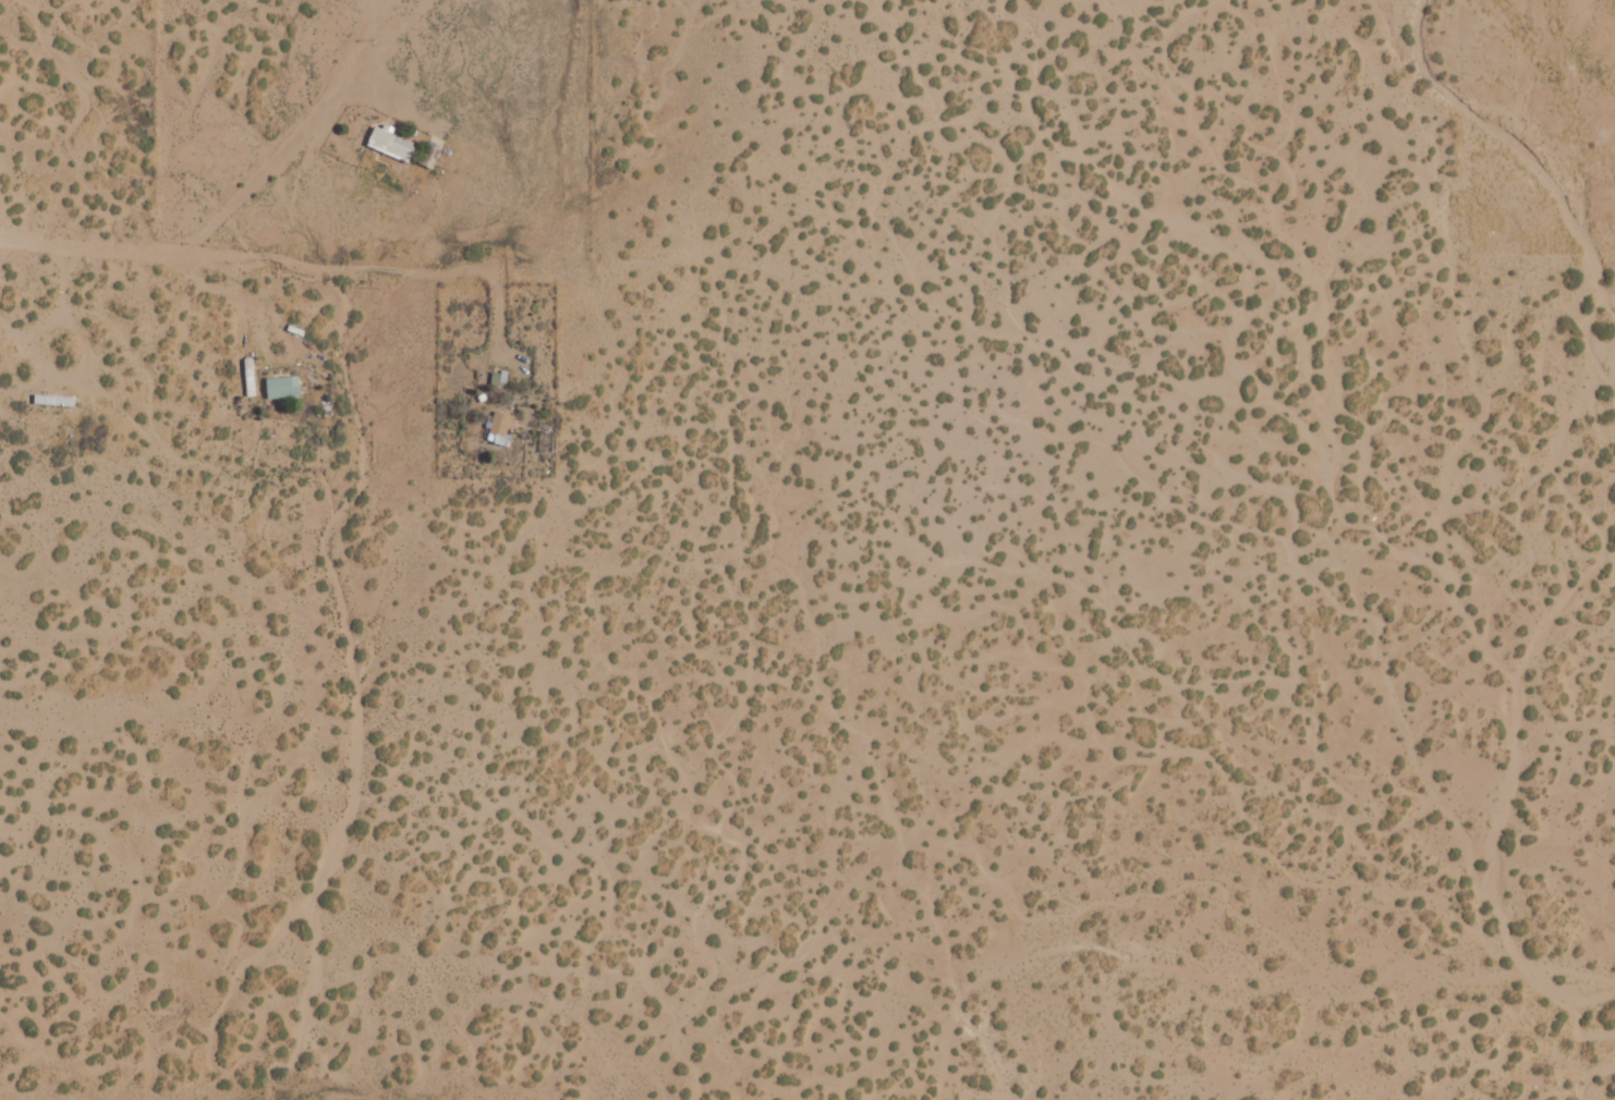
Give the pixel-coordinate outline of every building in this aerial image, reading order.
[(410,162),(418,142),(376,125),(368,144),(410,162)] [(267,378),(269,399),(302,396),(300,375),(267,378)]
